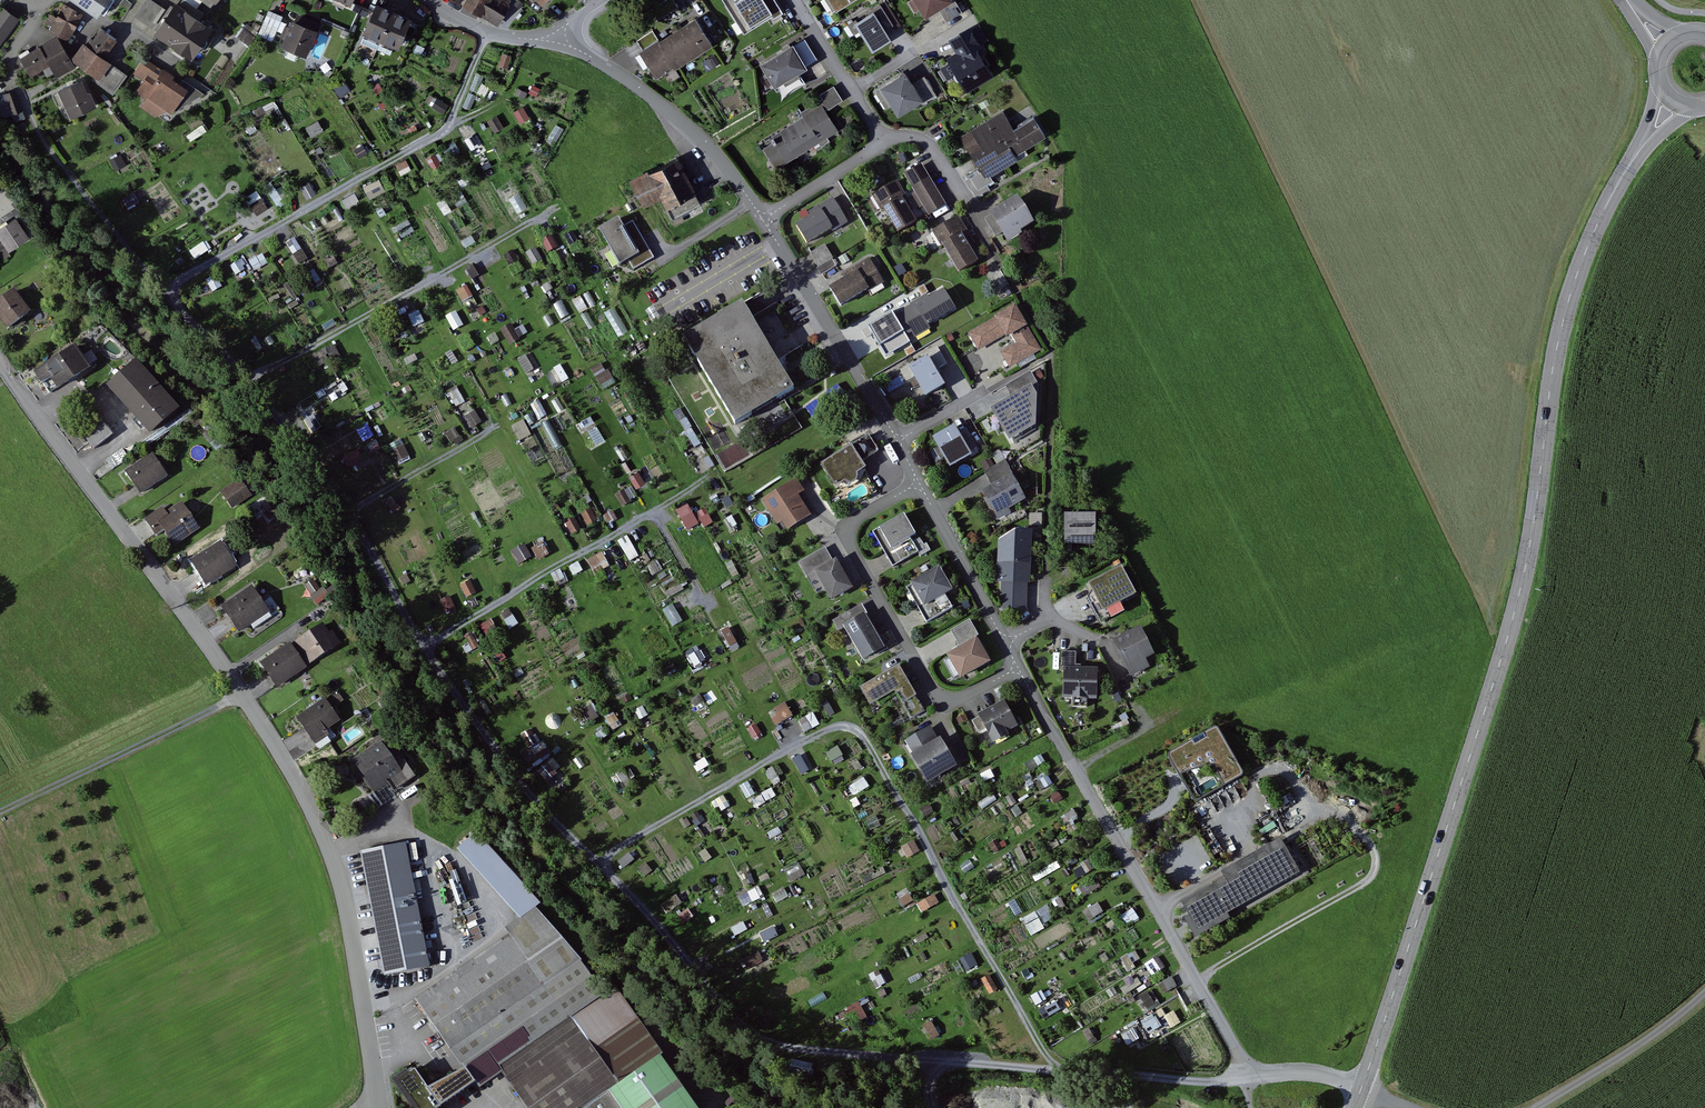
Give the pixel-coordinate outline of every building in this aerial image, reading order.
[(22,8),(10,0),(1,0),(0,1),(0,40),(22,8)] [(103,16),(113,0),(77,0),(103,16)] [(167,0),(147,0),(138,14),(175,37),(193,8),(180,0),(172,0),(171,2),(167,0)] [(502,23),(514,2),(511,0),(461,0),(502,23)] [(544,8),(551,0),(535,0),(544,8)] [(665,0),(643,0),(657,22),(678,9),(673,0),(668,0),(666,1),(665,0)] [(744,32),(771,15),(773,18),(783,12),(775,0),(724,0),(744,32)] [(924,17),(951,0),(913,0),(924,17)] [(52,11),(45,25),(73,39),(86,13),(67,3),(61,16),(52,11)] [(419,18),(382,5),(371,34),(408,48),(419,18)] [(871,11),(853,22),(871,50),(889,39),(871,11)] [(322,29),(297,19),(287,45),(312,54),(322,29)] [(695,20),(639,54),(656,81),(679,67),(711,47),(695,20)] [(132,45),(104,25),(78,62),(115,89),(128,71),(118,64),(132,45)] [(958,57),(946,63),(965,95),(998,76),(970,28),(948,40),(958,57)] [(807,31),(798,36),(810,55),(819,50),(807,31)] [(658,39),(653,32),(638,41),(640,46),(642,49),(658,39)] [(60,34),(23,55),(34,76),(52,67),(58,77),(78,66),(60,34)] [(792,46),(760,66),(775,89),(807,70),(792,46)] [(144,78),(155,87),(150,94),(169,108),(174,102),(179,106),(196,84),(170,64),(163,74),(153,66),(144,78)] [(905,72),(880,88),(897,116),(922,100),(905,72)] [(84,113),(105,102),(89,73),(68,85),(84,113)] [(836,86),(822,95),(830,109),(845,100),(836,86)] [(777,140),(764,148),(778,170),(842,131),(826,104),(774,136),(777,140)] [(1006,109),(964,137),(990,178),(1053,138),(1039,117),(1019,130),(1006,109)] [(650,172),(634,181),(648,210),(665,201),(675,222),(705,208),(661,118),(631,133),(650,172)] [(924,165),(907,175),(932,217),(948,207),(924,165)] [(365,178),(371,191),(388,184),(381,170),(365,178)] [(898,181),(874,195),(899,237),(922,223),(898,181)] [(262,189),(251,196),(259,207),(269,200),(262,189)] [(1016,196),(987,214),(1003,242),(1033,224),(1016,196)] [(814,217),(800,225),(811,244),(849,222),(834,197),(811,211),(814,217)] [(601,228),(622,264),(629,260),(634,270),(654,258),(632,221),(623,226),(618,218),(601,228)] [(960,218),(937,232),(963,274),(983,262),(974,248),(977,246),(960,218)] [(0,230),(0,233),(11,252),(32,240),(19,219),(0,230)] [(544,232),(548,245),(559,241),(555,228),(544,232)] [(827,245),(812,254),(821,268),(835,260),(827,245)] [(847,280),(833,288),(845,308),(887,283),(872,259),(844,275),(847,280)] [(911,305),(894,315),(909,339),(930,327),(927,323),(955,307),(943,287),(927,296),(926,294),(910,303),(911,305)] [(0,304),(0,313),(13,330),(35,313),(18,290),(0,304)] [(745,303),(687,338),(739,424),(797,389),(745,303)] [(1015,307),(967,334),(977,351),(1009,332),(1015,343),(999,352),(1009,369),(1041,351),(1015,307)] [(892,311),(868,326),(886,356),(910,341),(909,339),(894,315),(892,311)] [(511,337),(522,331),(513,316),(502,321),(511,337)] [(80,346),(38,373),(45,385),(56,379),(63,391),(95,370),(80,346)] [(925,355),(908,365),(925,393),(944,383),(936,369),(942,366),(947,363),(937,346),(924,353),(925,355)] [(595,361),(602,379),(613,375),(606,356),(595,361)] [(141,359),(112,386),(156,434),(185,407),(141,359)] [(1009,391),(1012,396),(1032,385),(1037,382),(1030,370),(1005,385),(1009,391)] [(335,394),(348,387),(341,373),(328,380),(335,394)] [(1012,396),(993,407),(996,411),(1014,442),(1036,429),(1037,393),(1032,385),(1012,396)] [(308,411),(315,422),(322,417),(315,407),(308,411)] [(94,412),(76,426),(95,449),(112,436),(94,412)] [(954,423),(933,436),(950,465),(971,453),(954,423)] [(871,435),(857,444),(867,460),(882,451),(871,435)] [(351,461),(366,450),(359,441),(344,452),(351,461)] [(857,444),(828,462),(842,486),(871,468),(867,460),(857,444)] [(155,453),(128,471),(143,494),(171,475),(155,453)] [(1012,473),(1005,461),(985,472),(988,478),(992,484),(1012,473)] [(992,484),(982,490),(998,519),(1011,512),(1009,508),(1026,498),(1012,473),(992,484)] [(243,479),(223,492),(235,508),(254,495),(243,479)] [(618,487),(624,499),(637,492),(631,480),(618,487)] [(794,482),(764,500),(786,534),(815,515),(794,482)] [(703,515),(706,521),(716,515),(707,500),(696,506),(689,495),(677,502),(690,523),(703,515)] [(583,506),(589,518),(601,512),(595,500),(583,506)] [(164,504),(145,518),(158,536),(167,530),(176,543),(201,526),(184,502),(170,512),(164,504)] [(904,513),(873,531),(884,550),(890,559),(894,566),(919,552),(921,555),(930,550),(926,543),(924,544),(920,536),(913,540),(911,537),(916,534),(904,513)] [(1095,513),(1062,514),(1063,544),(1096,543),(1095,513)] [(1021,530),(999,542),(998,609),(1025,609),(1026,584),(1030,576),(1033,530),(1021,530)] [(514,543),(522,557),(534,549),(526,536),(514,543)] [(225,543),(195,560),(210,584),(239,567),(225,543)] [(596,567),(611,560),(605,545),(589,551),(596,567)] [(824,547),(799,561),(817,592),(824,588),(831,600),(853,587),(836,557),(831,560),(828,554),(824,547)] [(941,567),(907,586),(925,617),(927,621),(952,607),(944,593),(953,588),(941,567)] [(1127,567),(1094,584),(1109,613),(1141,596),(1127,567)] [(330,591),(318,571),(306,578),(318,598),(330,591)] [(256,586),(225,607),(243,633),(274,612),(256,586)] [(675,619),(685,613),(674,596),(664,602),(675,619)] [(862,604),(833,620),(839,630),(845,626),(863,658),(885,646),(864,609),(862,604)] [(970,619),(951,630),(956,638),(960,645),(976,636),(978,635),(970,619)] [(328,622),(297,642),(312,665),(343,645),(328,622)] [(1148,627),(1119,641),(1136,677),(1155,668),(1152,662),(1163,657),(1148,627)] [(960,645),(946,653),(960,677),(990,659),(976,636),(960,645)] [(688,644),(696,659),(707,653),(700,638),(688,644)] [(294,643),(264,663),(281,688),(310,668),(294,643)] [(1098,669),(1064,667),(1062,699),(1096,701),(1098,669)] [(904,668),(865,689),(873,705),(898,693),(912,720),(927,712),(904,668)] [(593,694),(582,700),(591,716),(602,710),(593,694)] [(772,702),(780,716),(796,708),(787,694),(772,702)] [(324,698),(297,717),(314,741),(341,722),(324,698)] [(976,717),(972,719),(980,734),(987,730),(994,741),(1009,733),(1007,731),(1017,725),(1004,702),(976,717)] [(800,714),(807,725),(822,716),(815,705),(800,714)] [(934,728),(908,742),(932,784),(962,767),(946,740),(941,742),(934,728)] [(1213,729),(1167,756),(1194,802),(1242,776),(1213,729)] [(962,735),(955,738),(964,755),(971,751),(962,735)] [(382,738),(352,760),(375,792),(391,781),(398,792),(419,777),(404,758),(400,761),(382,738)] [(516,914),(536,897),(477,832),(457,850),(516,914)] [(1222,878),(1179,902),(1198,934),(1301,875),(1279,837),(1219,872),(1222,878)] [(408,844),(361,854),(385,976),(432,967),(408,844)] [(801,853),(785,860),(792,875),(807,868),(801,853)] [(742,889),(747,898),(762,891),(757,882),(742,889)] [(510,935),(418,1000),(480,1087),(503,1071),(607,997),(602,992),(537,908),(506,929),(510,935)] [(749,960),(764,951),(760,944),(745,953),(749,960)] [(1154,968),(1167,960),(1160,948),(1147,956),(1154,968)] [(529,1107),(588,1107),(665,1053),(614,983),(602,992),(607,997),(503,1071),(529,1107)] [(591,1107),(706,1107),(667,1055),(591,1107)] [(418,1107),(445,1107),(448,1106),(423,1070),(417,1074),(414,1070),(399,1081),(418,1107)]
